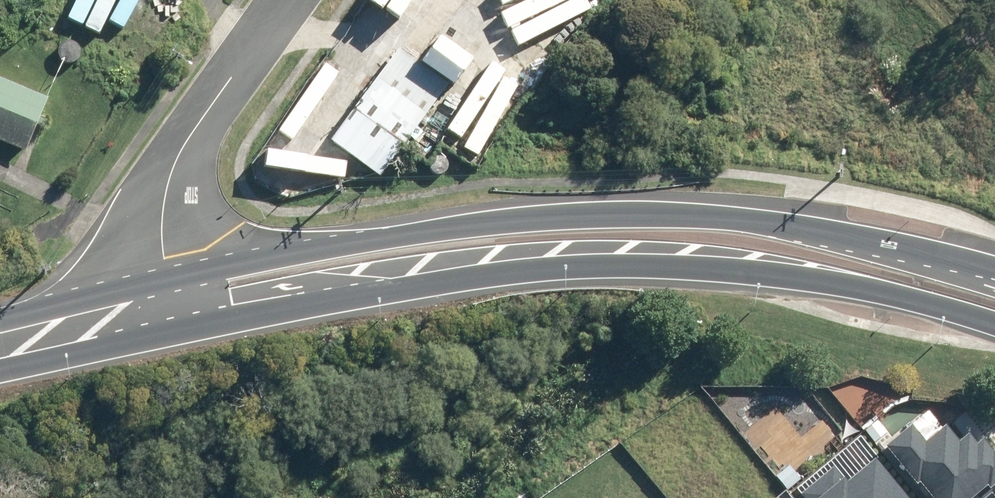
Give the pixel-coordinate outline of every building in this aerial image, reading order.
[(451,82),(402,46),(334,140),(382,176),(451,82)] [(501,84),(468,61),(445,94),(478,117),(501,84)] [(0,76),(0,139),(27,151),(51,98),(0,76)]
